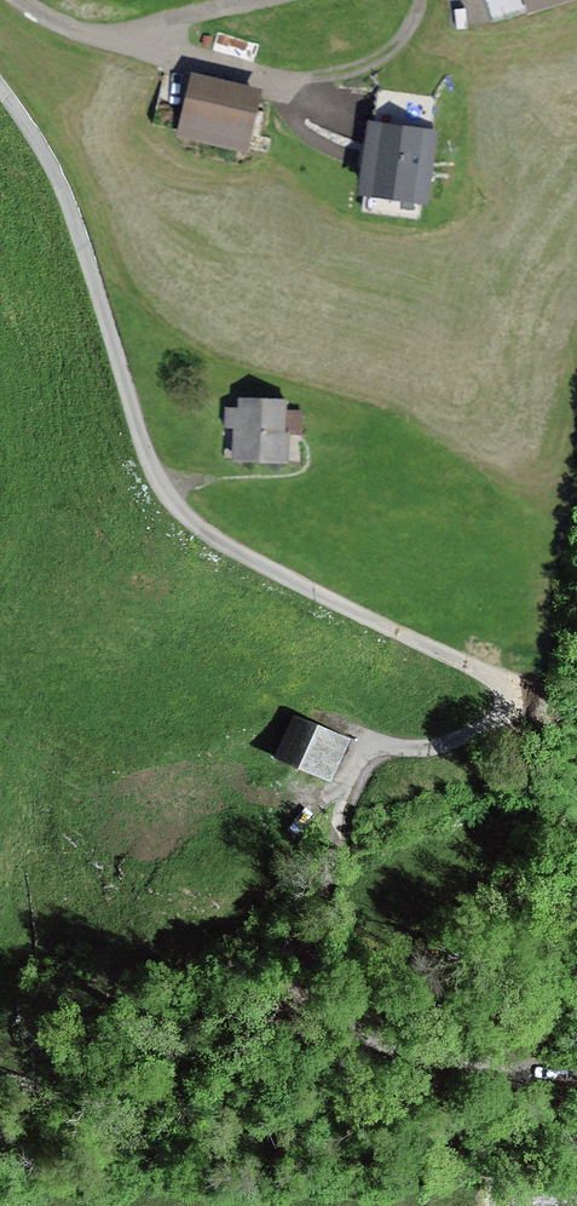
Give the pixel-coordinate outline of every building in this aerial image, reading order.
[(180,129),(194,69),(171,64),(157,123),(180,129)] [(261,92),(195,77),(182,129),(249,145),(261,92)] [(376,118),(371,117),(363,183),(424,191),(436,97),(379,90),(376,118)] [(283,403),(241,402),(241,410),(226,410),(226,425),(232,426),(231,461),(297,463),(298,436),(282,435),(283,403)] [(349,735),(290,715),(273,762),(333,782),(349,735)]
